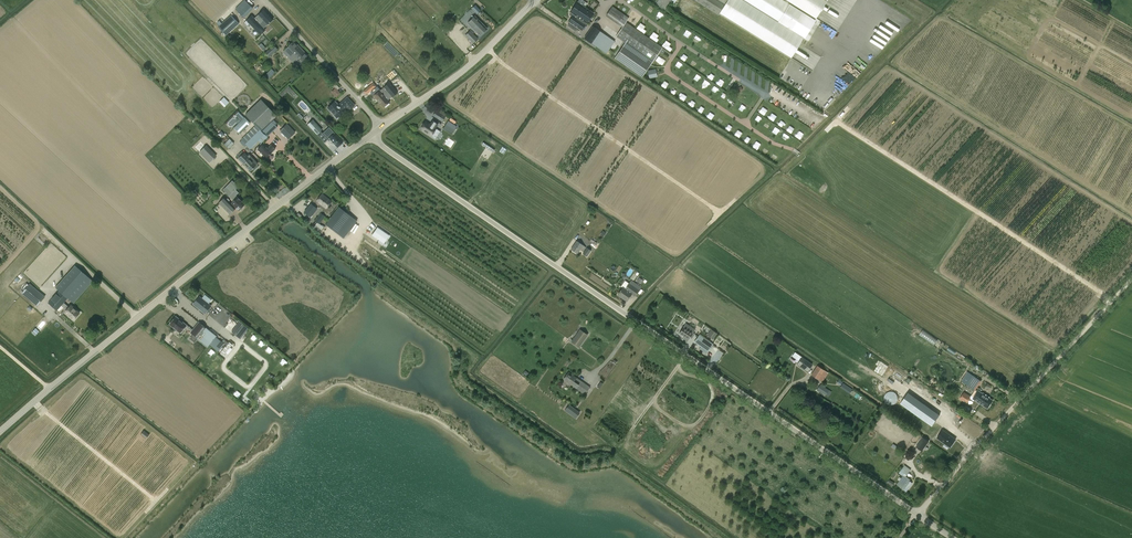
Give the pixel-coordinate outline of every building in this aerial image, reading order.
[(237,11),(243,17),(253,8),(245,0),(235,9),(237,11)] [(575,17),(576,16),(586,23),(594,13),(583,6),(585,2),(582,0),(579,0),(578,2),(570,12),(571,12),(569,14),(572,17),(569,22),(581,30),(585,25),(575,17)] [(655,4),(665,11),(672,2),(674,3),(676,0),(657,0),(655,4)] [(718,15),(720,13),(788,56),(801,36),(787,28),(798,9),(790,4),(790,3),(813,17),(816,13),(824,0),(694,0),(718,15)] [(650,5),(647,9),(651,13),(655,8),(650,5)] [(617,24),(622,27),(616,36),(653,62),(663,48),(626,22),(629,18),(623,14),(623,15),(612,7),(606,17),(617,24)] [(260,25),(264,21),(268,25),(273,20),(263,10),(255,17),(254,19),(260,25)] [(908,22),(910,19),(897,12),(895,15),(908,22)] [(239,24),(231,15),(218,26),(226,36),(239,24)] [(252,16),(244,23),(247,26),(249,23),(260,35),(265,30),(260,25),(254,19),(252,16)] [(475,16),(468,23),(475,31),(480,36),(487,29),(475,16)] [(896,16),(892,22),(902,29),(906,23),(896,16)] [(665,21),(670,25),(673,20),(668,17),(665,21)] [(883,30),(885,32),(883,33),(885,35),(889,33),(888,32),(890,30),(891,31),(893,29),(889,25),(883,30)] [(615,41),(609,38),(600,31),(593,26),(592,26),(584,38),(592,44),(592,43),(606,54),(615,41)] [(478,39),(473,34),(470,31),(469,31),(465,36),(473,44),(473,43),(478,39)] [(309,57),(294,41),(283,52),(298,68),(301,65),(309,57)] [(278,49),(274,45),(265,53),(269,57),(278,49)] [(623,47),(615,58),(642,77),(650,66),(623,47)] [(875,58),(872,56),(875,53),(868,48),(864,52),(873,60),(875,58)] [(860,54),(851,63),(862,74),(870,65),(860,54)] [(270,80),(278,72),(273,68),(265,75),(270,80)] [(649,77),(658,76),(657,68),(648,69),(649,77)] [(372,75),(359,87),(363,91),(374,81),(372,79),(374,78),(372,75)] [(376,86),(373,83),(363,91),(366,95),(376,86)] [(288,85),(281,94),(283,96),(288,91),(292,95),(295,92),(288,85)] [(839,98),(841,96),(830,87),(828,89),(839,98)] [(383,107),(390,102),(380,90),(373,96),(383,107)] [(680,97),(684,100),(688,95),(684,92),(680,97)] [(224,107),(230,102),(224,96),(219,101),(224,107)] [(350,109),(355,105),(349,100),(347,97),(338,105),(335,102),(328,109),(331,113),(332,112),(334,115),(333,116),(337,120),(340,117),(339,116),(344,111),(342,110),(347,105),(350,109)] [(825,111),(833,102),(828,97),(819,106),(825,111)] [(241,140),(250,150),(259,141),(261,144),(272,132),(277,127),(271,121),(277,116),(268,106),(261,99),(245,115),(252,122),(256,125),(255,126),(241,140)] [(438,108),(433,115),(443,121),(447,114),(438,108)] [(235,113),(240,119),(244,116),(238,110),(235,113)] [(250,124),(245,118),(235,129),(240,134),(250,124)] [(322,130),(313,120),(307,125),(310,127),(317,135),(322,130)] [(453,124),(448,120),(443,128),(448,131),(453,124)] [(422,127),(421,129),(431,135),(435,128),(437,124),(432,121),(430,124),(426,121),(424,123),(421,127),(422,127)] [(296,132),(287,124),(280,131),(288,140),(296,132)] [(329,138),(331,140),(337,147),(343,142),(336,135),(334,133),(335,133),(329,127),(323,133),(328,139),(329,138)] [(229,139),(225,143),(225,144),(229,148),(234,143),(229,139)] [(492,152),(494,150),(483,142),(482,145),(492,152)] [(266,158),(272,152),(275,148),(272,145),(268,148),(263,144),(258,150),(266,158)] [(215,156),(205,146),(199,152),(209,162),(215,156)] [(258,164),(252,157),(250,159),(247,156),(244,153),(242,151),(237,156),(239,159),(242,161),(251,171),(256,166),(258,164)] [(232,192),(229,196),(232,199),(231,199),(234,201),(231,203),(239,210),(240,209),(242,208),(242,207),(245,204),(238,197),(236,195),(239,192),(236,189),(239,187),(232,181),(227,186),(232,192)] [(285,195),(289,190),(284,187),(277,195),(279,197),(282,193),(285,195)] [(331,201),(322,194),(317,201),(325,208),(331,201)] [(225,197),(219,203),(230,214),(235,208),(225,197)] [(311,217),(317,209),(310,204),(304,212),(311,217)] [(357,220),(340,207),(326,224),(343,238),(357,220)] [(315,221),(317,223),(313,229),(319,233),(324,227),(319,224),(325,217),(321,213),(320,214),(315,221)] [(391,236),(380,229),(376,236),(384,242),(386,239),(389,241),(391,236)] [(586,247),(581,244),(577,241),(571,249),(577,254),(580,249),(583,251),(586,247)] [(587,248),(582,254),(587,257),(591,251),(587,248)] [(62,306),(67,310),(65,313),(73,320),(80,313),(71,305),(69,307),(64,303),(68,298),(74,304),(93,281),(75,265),(55,287),(59,291),(48,303),(57,311),(62,306)] [(634,297),(641,287),(632,280),(625,289),(623,288),(618,295),(626,301),(631,294),(634,297)] [(37,306),(45,296),(30,284),(22,294),(37,306)] [(192,307),(202,315),(207,309),(197,300),(192,307)] [(37,327),(41,330),(48,320),(45,317),(37,327)] [(180,333),(186,325),(176,317),(169,325),(180,333)] [(233,317),(224,328),(228,331),(229,330),(235,334),(242,324),(233,317)] [(199,323),(191,333),(197,338),(196,339),(207,348),(216,336),(206,328),(199,323)] [(686,323),(683,327),(684,327),(679,334),(684,337),(682,340),(686,343),(690,337),(692,338),(694,334),(693,333),(695,329),(686,323)] [(236,335),(240,338),(248,329),(243,325),(236,335)] [(31,332),(35,335),(40,331),(36,327),(31,332)] [(706,335),(712,339),(716,334),(710,329),(706,335)] [(923,329),(919,334),(934,345),(938,339),(923,329)] [(587,335),(580,330),(572,341),(579,346),(587,335)] [(713,344),(700,335),(694,343),(707,352),(713,344)] [(233,347),(229,344),(221,354),(224,357),(233,347)] [(807,371),(812,364),(800,356),(797,359),(799,361),(797,364),(807,371)] [(974,364),(966,358),(963,361),(972,367),(974,364)] [(606,371),(604,373),(608,376),(617,364),(611,360),(604,369),(606,371)] [(811,375),(818,380),(822,382),(828,373),(824,371),(824,370),(817,366),(811,375)] [(968,371),(965,376),(968,378),(965,383),(973,389),(980,380),(968,371)] [(568,372),(563,379),(585,395),(590,387),(568,372)] [(849,394),(852,389),(843,383),(840,387),(849,394)] [(831,392),(831,391),(820,384),(817,390),(826,395),(828,397),(831,392)] [(991,405),(991,403),(993,400),(978,391),(974,397),(973,397),(972,397),(971,397),(970,398),(974,400),(975,399),(988,408),(988,407),(989,406),(991,405)] [(894,404),(896,403),(897,401),(898,398),(897,396),(896,394),(894,392),(892,392),(890,392),(888,392),(886,394),(885,396),(884,398),(885,401),(886,403),(888,404),(890,405),(892,405),(894,404)] [(967,404),(970,398),(971,397),(971,396),(964,392),(960,399),(967,404)] [(909,393),(901,403),(931,425),(939,415),(909,393)] [(144,430),(140,435),(146,439),(150,434),(144,430)] [(944,432),(938,439),(951,449),(956,441),(944,432)] [(921,450),(928,441),(923,438),(917,447),(921,450)] [(903,468),(899,473),(903,476),(897,485),(902,489),(902,488),(906,491),(912,483),(908,480),(909,479),(906,477),(911,470),(905,465),(903,468)]
